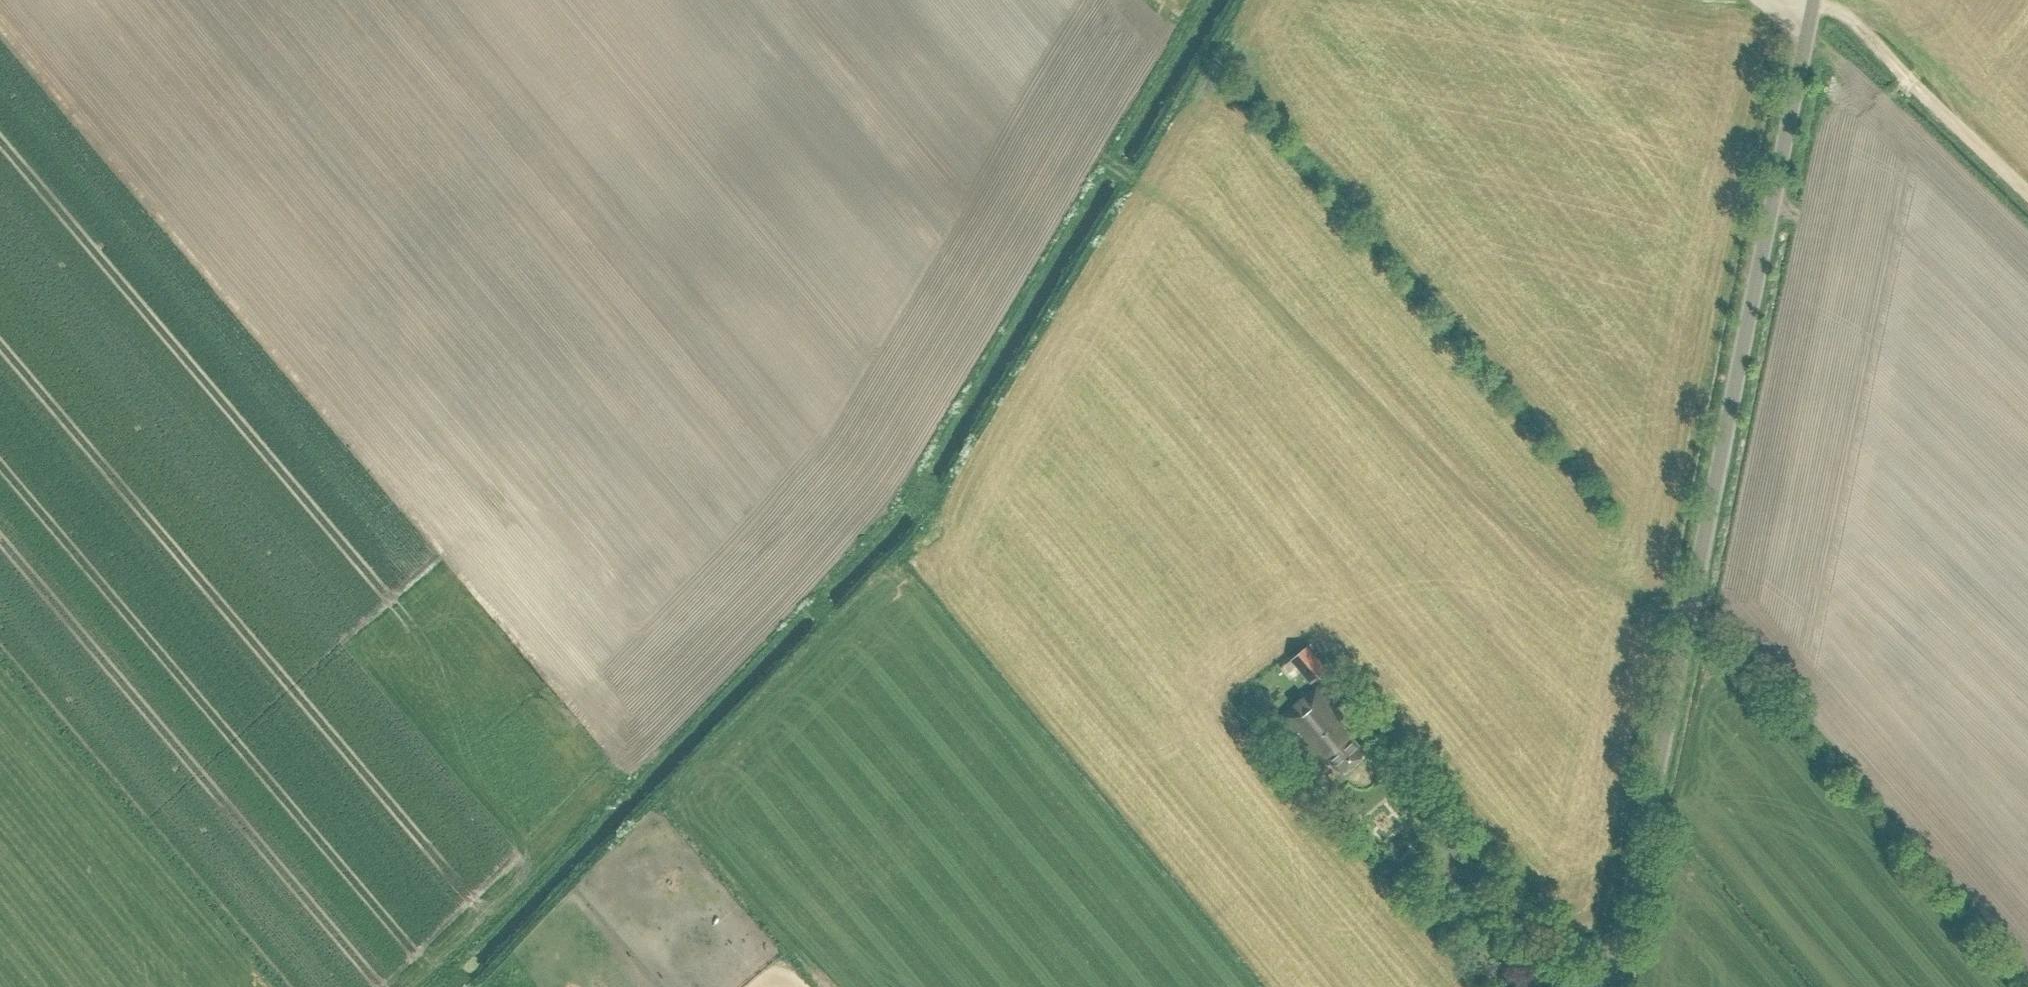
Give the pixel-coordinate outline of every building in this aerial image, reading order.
[(1297,657),(1316,680),(1327,670),(1308,648),(1297,657)] [(1342,775),(1344,773),(1369,753),(1345,725),(1350,720),(1320,687),(1317,683),(1279,716),(1318,766),(1328,758),(1342,775)]
